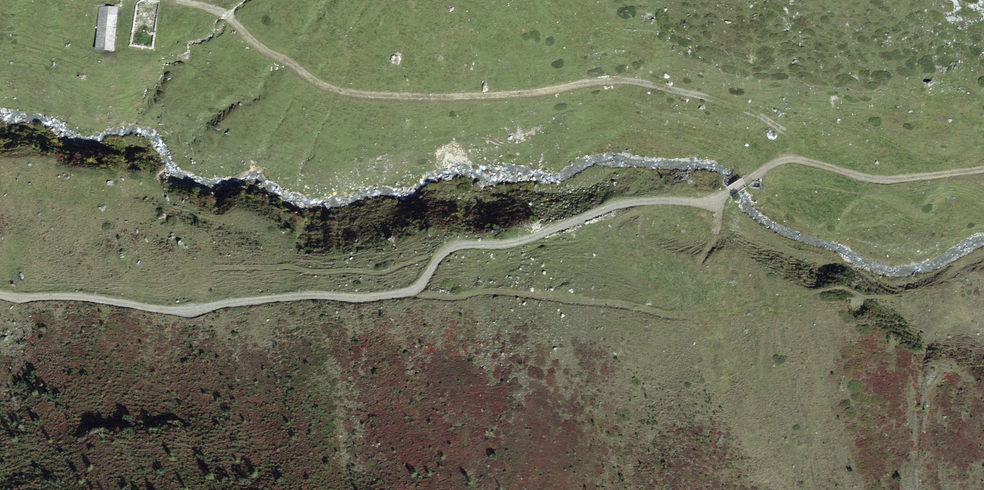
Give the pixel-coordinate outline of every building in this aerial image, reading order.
[(147,0),(137,0),(130,45),(152,49),(159,2),(147,0)] [(117,7),(99,6),(95,49),(113,50),(117,7)]
